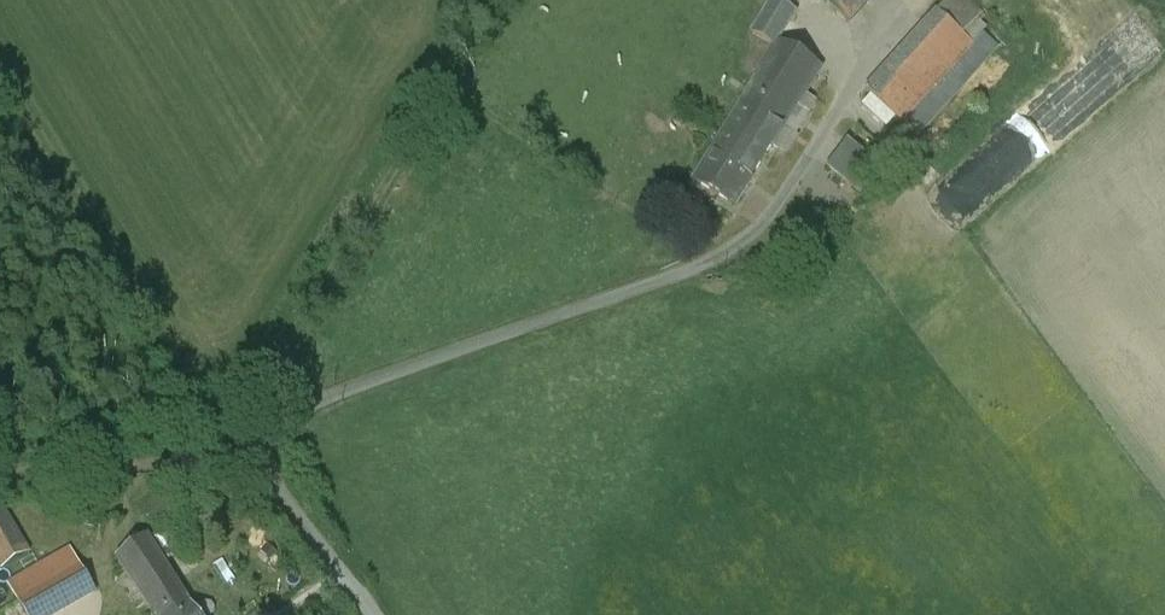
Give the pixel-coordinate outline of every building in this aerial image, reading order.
[(775,0),(774,0),(753,34),(775,48),(778,42),(796,13),(775,0)] [(849,22),(870,0),(824,0),(849,22)] [(867,90),(918,137),(999,47),(983,33),(987,29),(979,23),(984,17),(966,0),(949,0),(867,90)] [(775,48),(756,79),(757,80),(695,182),(735,207),(784,128),(795,135),(810,112),(809,112),(814,102),(805,96),(822,68),(778,42),(775,48)] [(829,169),(859,193),(880,165),(849,142),(829,169)] [(0,509),(0,568),(2,571),(29,554),(0,509)] [(165,532),(147,544),(160,564),(178,553),(165,532)] [(144,540),(115,559),(150,612),(152,614),(235,614),(210,578),(181,596),(160,564),(147,544),(144,540)] [(5,587),(22,614),(54,614),(91,592),(66,550),(5,587)]
